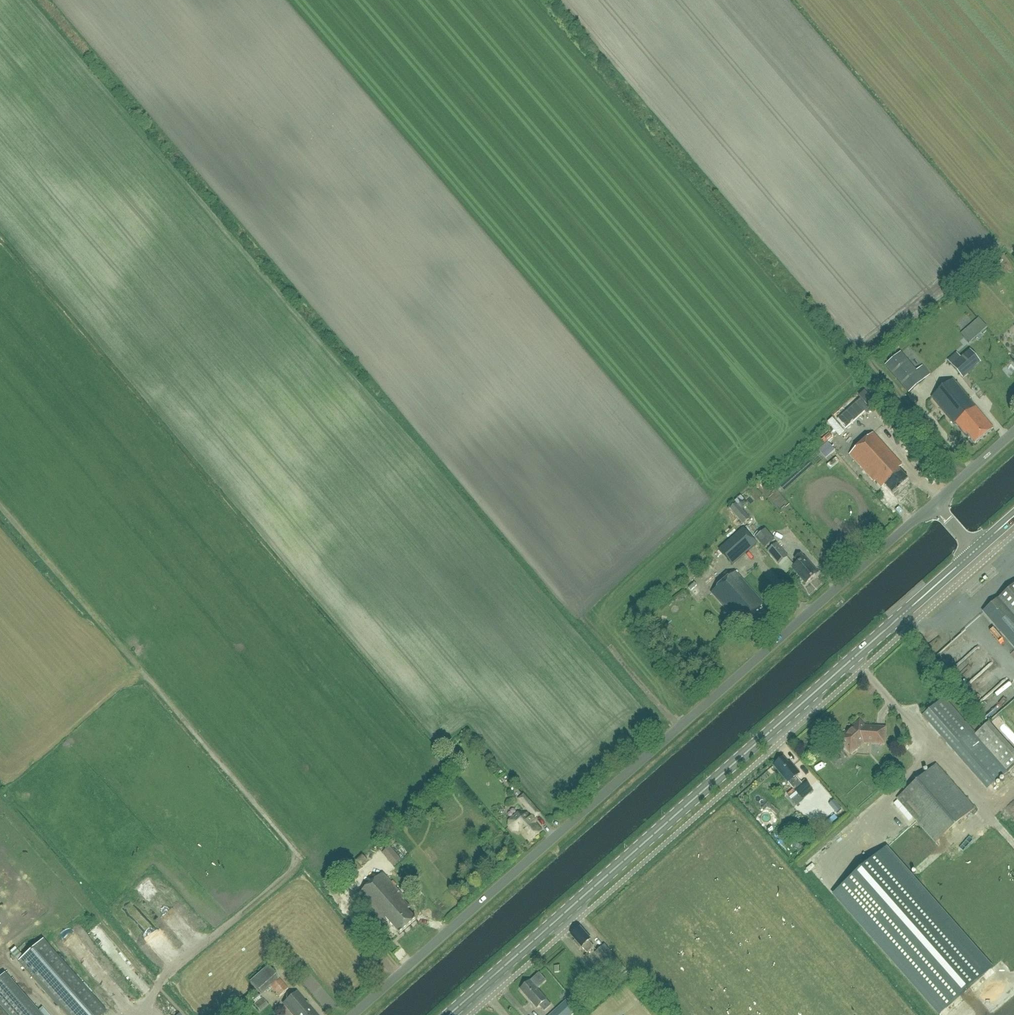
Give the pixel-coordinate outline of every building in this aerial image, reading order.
[(978,319),(977,320),(960,334),(968,344),(986,328),(978,319)] [(956,353),(947,361),(962,378),(980,363),(969,351),(960,358),(956,353)] [(899,353),(883,367),(907,395),(929,376),(922,366),(915,372),(899,353)] [(993,428),(975,406),(953,380),(930,399),(952,426),(954,424),(964,436),(967,434),(974,444),(993,428)] [(908,482),(908,481),(898,470),(902,466),(874,434),(873,434),(850,455),(850,454),(849,455),(850,456),(874,483),(875,482),(882,489),(885,486),(893,495),(893,494),(898,490),(899,490),(899,489),(902,487),(907,482),(908,482)] [(827,443),(818,451),(826,459),(835,451),(827,443)] [(744,501),(739,507),(744,510),(749,504),(744,501)] [(748,520),(735,504),(729,510),(742,525),(748,520)] [(732,565),(756,544),(743,529),(718,550),(732,565)] [(755,539),(765,550),(775,541),(765,530),(755,539)] [(775,544),(766,552),(777,564),(786,557),(775,544)] [(813,573),(816,571),(804,558),(803,559),(800,555),(794,560),(797,562),(791,567),(806,584),(815,575),(813,573)] [(755,636),(771,622),(760,610),(764,606),(735,573),(711,594),(739,626),(741,625),(745,629),(747,627),(755,636)] [(983,612),(1013,648),(1013,585),(983,612)] [(943,698),(922,717),(951,751),(956,746),(991,786),(1013,767),(1013,754),(988,724),(975,735),(943,698)] [(988,715),(999,702),(996,699),(985,712),(988,715)] [(853,728),(838,741),(844,748),(844,750),(849,755),(851,755),(857,750),(857,749),(858,748),(858,747),(862,743),(884,745),(885,729),(875,729),(875,731),(867,731),(861,724),(854,730),(853,728)] [(799,774),(792,766),(791,768),(782,758),(773,767),(802,801),(813,791),(804,781),(801,784),(795,778),(799,774)] [(935,843),(974,810),(935,765),(896,799),(935,843)] [(520,802),(532,817),(537,812),(524,798),(520,802)] [(834,801),(829,805),(837,814),(841,810),(834,801)] [(538,833),(536,831),(539,828),(526,814),(523,817),(520,814),(517,813),(508,822),(508,827),(512,832),(517,832),(519,831),(529,842),(538,833)] [(390,848),(383,854),(394,867),(401,861),(390,848)] [(886,850),(834,895),(939,1014),(940,1014),(991,970),(886,850)] [(374,882),(358,896),(382,923),(386,919),(400,935),(416,920),(407,911),(410,909),(402,900),(404,898),(382,874),(374,882)] [(411,881),(406,887),(414,896),(420,890),(411,881)] [(580,929),(576,932),(574,933),(572,934),(572,936),(571,937),(576,942),(574,943),(580,950),(582,948),(587,954),(594,948),(589,942),(591,940),(580,929)] [(65,1014),(104,1014),(106,1013),(42,940),(18,962),(65,1014)] [(622,967),(604,946),(594,954),(613,975),(622,967)] [(278,997),(288,989),(267,966),(249,982),(261,995),(270,987),(278,997)] [(546,1000),(529,981),(519,990),(536,1009),(539,1006),(544,1011),(550,1005),(546,1000)] [(296,992),(282,1004),(291,1014),(316,1014),(296,992)] [(552,1014),(574,1014),(577,1012),(576,1011),(567,1001),(552,1014)] [(20,1014),(39,1014),(31,1006),(20,1014)]
